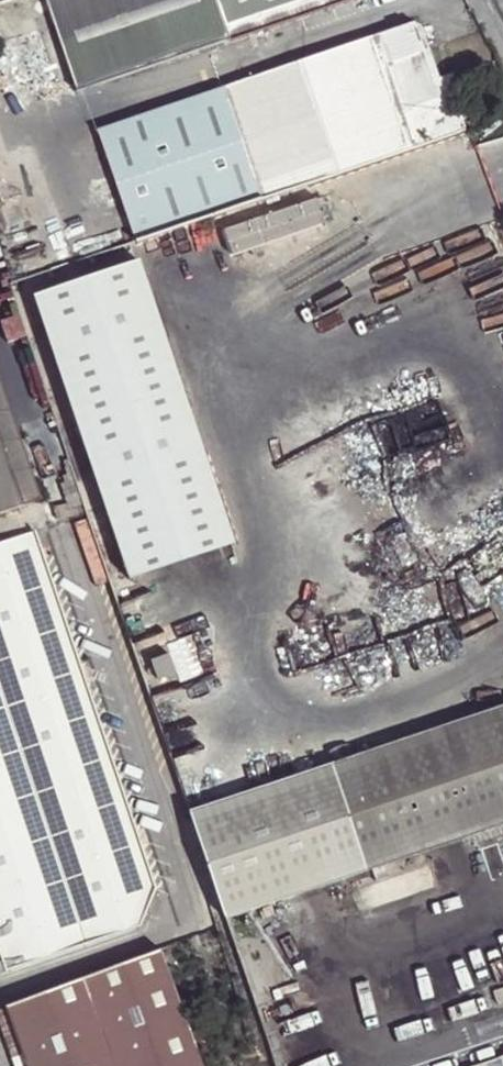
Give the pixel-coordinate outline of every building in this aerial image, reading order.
[(27,0),(0,0),(0,10),(27,0)] [(84,92),(344,0),(50,0),(84,92)] [(98,134),(136,244),(465,130),(452,94),(439,98),(434,80),(413,23),(98,134)] [(447,76),(434,80),(439,98),(452,94),(447,76)] [(316,199),(223,231),(231,256),(325,224),(316,199)] [(140,263),(36,299),(111,520),(215,485),(140,263)] [(26,506),(46,499),(0,366),(0,431),(26,506)] [(26,506),(0,431),(0,515),(26,506)] [(215,485),(111,520),(132,581),(236,546),(215,485)] [(37,532),(0,545),(0,956),(6,974),(140,928),(155,888),(37,532)] [(170,655),(152,662),(159,682),(177,675),(170,655)] [(190,811),(226,919),(502,825),(502,705),(329,765),(190,811)] [(163,951),(7,1007),(29,1065),(205,1065),(163,951)]
